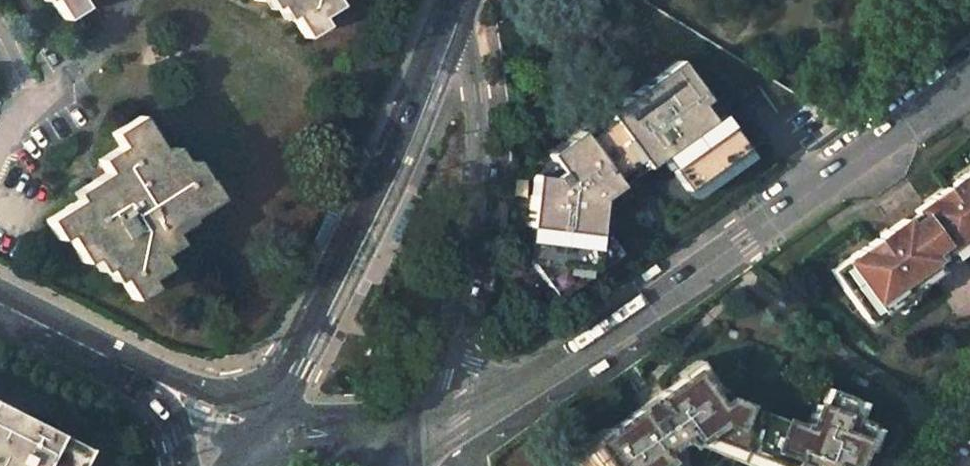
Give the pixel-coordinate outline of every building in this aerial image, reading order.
[(54,14),(72,3),(70,0),(46,0),(54,14)] [(298,30),(316,18),(310,8),(323,0),(281,0),(298,30)] [(534,175),(522,261),(529,262),(546,286),(568,271),(573,279),(612,251),(597,231),(600,200),(619,186),(612,177),(638,159),(645,168),(660,157),(667,152),(675,163),(669,168),(685,190),(744,148),(719,114),(710,120),(699,105),(706,100),(678,61),(606,113),(611,120),(585,138),(580,131),(548,154),(553,161),(560,171),(553,177),(534,175)] [(708,99),(706,100),(699,105),(710,120),(719,114),(708,99)] [(70,200),(42,218),(52,237),(61,232),(77,259),(84,254),(95,248),(104,261),(124,293),(143,282),(139,273),(157,262),(150,249),(142,238),(159,227),(153,216),(174,203),(180,213),(212,192),(199,171),(191,178),(180,159),(174,162),(164,170),(153,150),(128,112),(111,123),(99,131),(107,143),(111,149),(91,161),(102,180),(109,191),(92,203),(85,191),(70,200)] [(87,157),(91,161),(111,149),(107,143),(87,157)] [(164,145),(153,150),(164,170),(174,162),(164,145)] [(750,157),(744,148),(685,190),(691,199),(750,157)] [(669,168),(675,163),(667,152),(660,157),(669,168)] [(189,154),(180,159),(191,178),(199,171),(189,154)] [(638,159),(612,177),(619,186),(645,168),(638,159)] [(553,161),(534,175),(553,177),(560,171),(553,161)] [(828,268),(864,318),(925,276),(937,268),(934,264),(946,256),(949,259),(962,250),(969,244),(969,169),(913,209),(915,211),(903,220),(900,217),(870,238),(828,268)] [(102,180),(85,191),(92,203),(109,191),(102,180)] [(67,196),(70,200),(85,191),(82,186),(67,196)] [(174,203),(153,216),(159,227),(161,230),(181,217),(180,213),(174,203)] [(338,210),(331,207),(312,244),(320,248),(338,210)] [(159,227),(142,238),(150,249),(166,238),(161,230),(159,227)] [(95,248),(84,254),(89,263),(93,269),(104,261),(95,248)] [(644,282),(659,272),(654,265),(640,275),(644,282)] [(568,271),(546,286),(554,297),(575,282),(573,279),(568,271)] [(592,376),(606,367),(602,360),(587,369),(592,376)] [(824,386),(817,404),(812,403),(803,427),(724,397),(717,388),(708,394),(690,370),(652,397),(662,410),(645,422),(635,409),(576,453),(585,465),(657,465),(664,460),(658,453),(668,445),(680,436),(687,445),(698,436),(778,465),(850,465),(867,420),(845,412),(850,397),(824,386)] [(81,455),(0,415),(0,465),(76,465),(81,455)]
